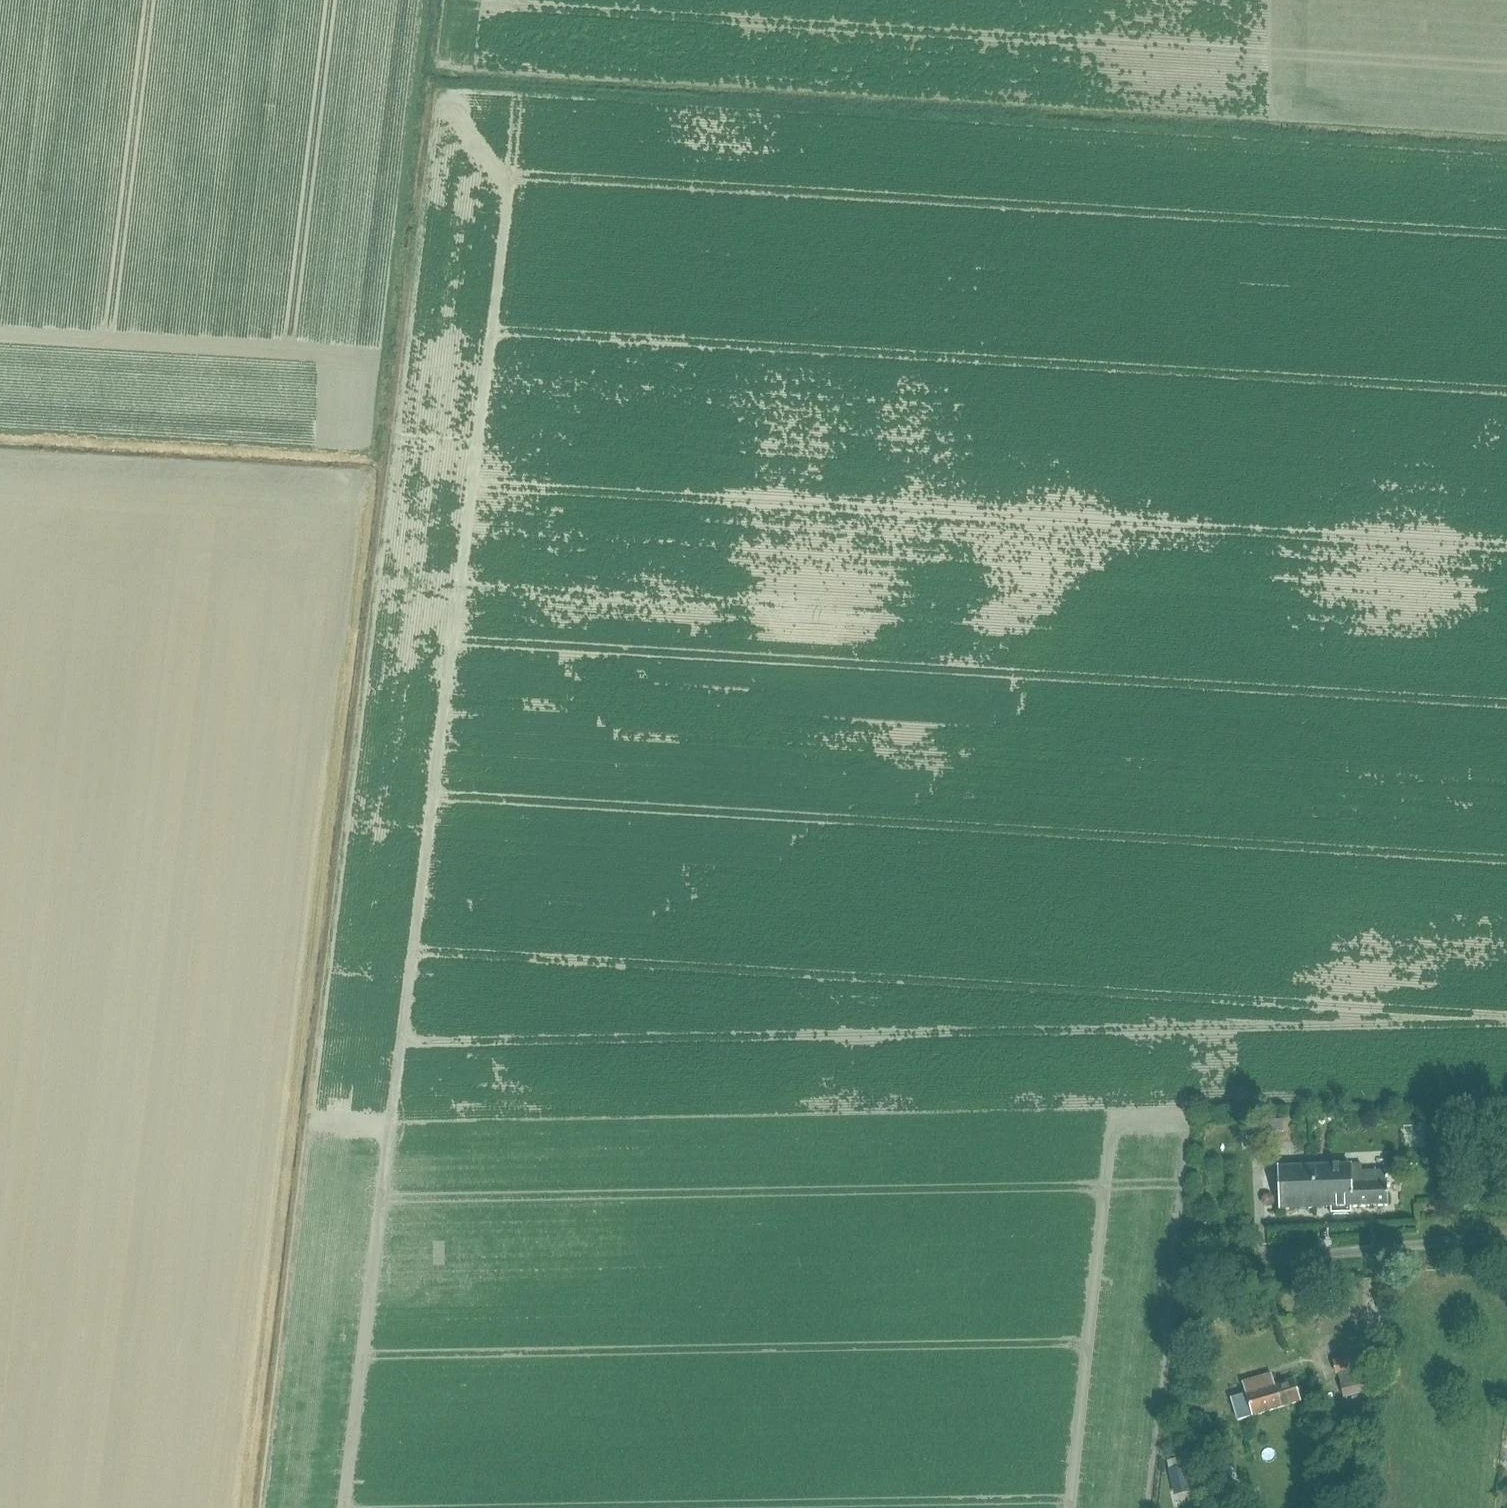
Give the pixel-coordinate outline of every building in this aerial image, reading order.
[(1359,1164),(1277,1166),(1278,1208),(1331,1207),(1331,1213),(1351,1213),(1351,1207),(1385,1206),(1384,1171),(1359,1171),(1359,1164)] [(1363,1350),(1333,1358),(1337,1372),(1367,1365),(1363,1350)] [(1301,1400),(1294,1378),(1275,1384),(1271,1372),(1242,1381),(1246,1393),(1231,1397),(1238,1420),(1301,1400)] [(1340,1382),(1344,1396),(1370,1390),(1367,1376),(1340,1382)] [(1367,1405),(1358,1407),(1361,1423),(1370,1421),(1367,1405)] [(1184,1464),(1169,1467),(1175,1493),(1189,1490),(1184,1464)]
